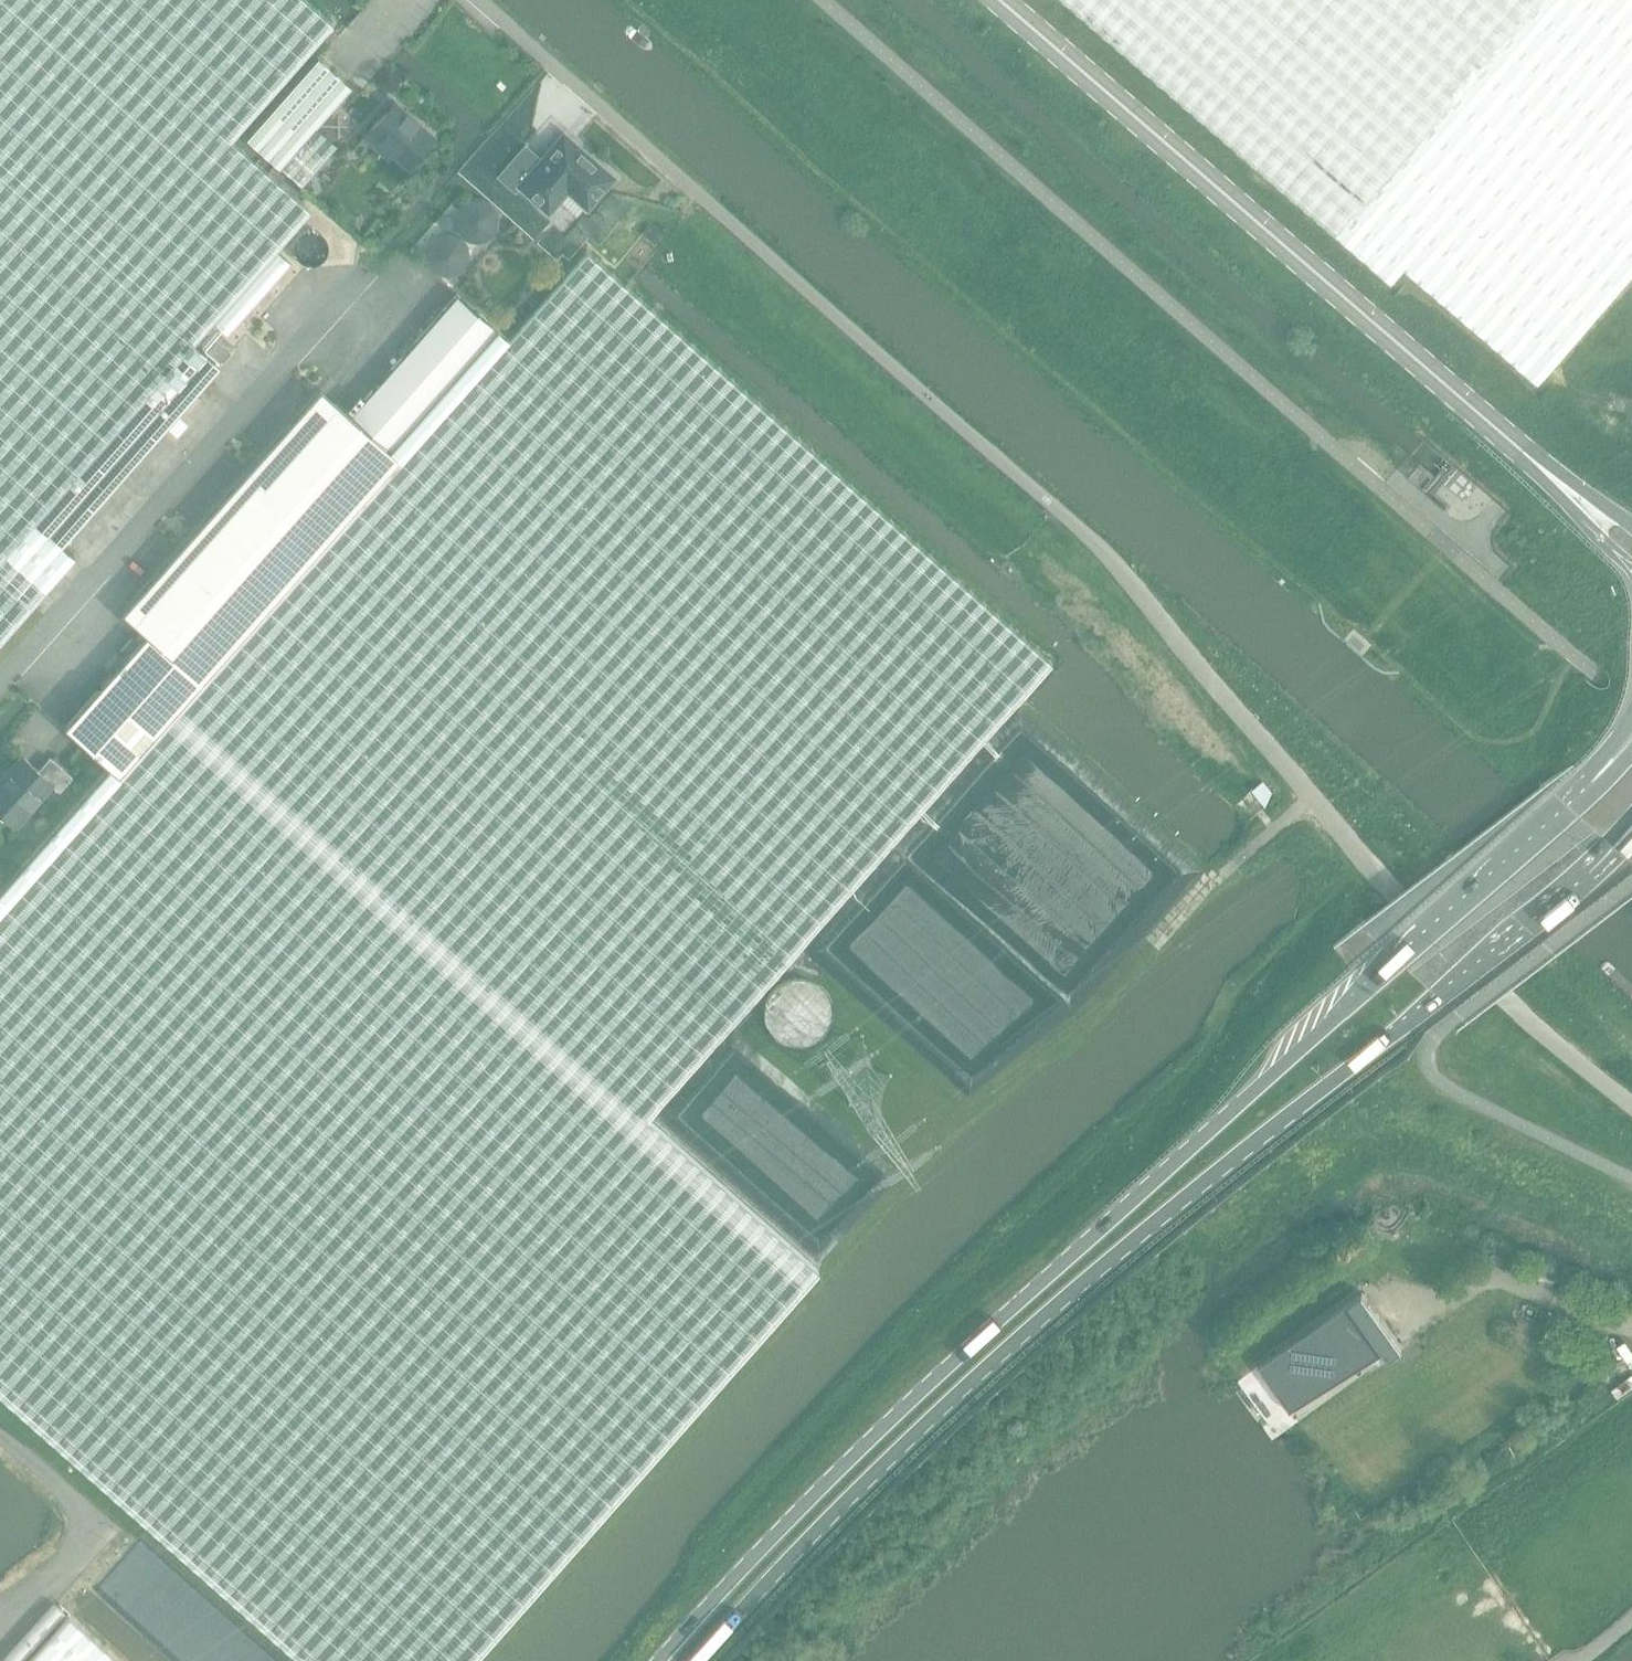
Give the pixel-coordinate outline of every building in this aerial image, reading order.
[(77,553),(64,541),(223,361),(196,338),(314,205),(234,134),(333,23),(306,0),(0,0),(0,640),(77,553)] [(1542,380),(1631,275),(1631,0),(1065,0),(1391,283),(1405,267),(1538,384),(1542,380)] [(318,58),(247,138),(280,167),(316,127),(351,87),(318,58)] [(434,136),(395,101),(364,136),(376,146),(380,141),(408,166),(434,136)] [(316,127),(280,167),(301,185),(336,145),(316,127)] [(613,177),(564,133),(518,184),(548,211),(567,189),(587,207),(613,177)] [(98,1481),(300,1660),(475,1660),(481,1655),(500,1634),(522,1608),(545,1583),(566,1560),(586,1536),(614,1504),(636,1479),(659,1453),(677,1433),(696,1413),(717,1388),(739,1364),(753,1347),(768,1330),(787,1309),(806,1289),(820,1272),(649,1121),(1015,705),(1054,661),(948,567),(638,294),(586,249),(508,338),(119,775),(110,768),(0,892),(0,1395),(98,1481)] [(457,293),(351,414),(322,389),(120,613),(145,635),(64,726),(110,768),(119,775),(508,338),(457,293)] [(208,329),(199,339),(224,360),(232,350),(208,329)] [(72,776),(49,756),(38,769),(24,757),(3,780),(0,778),(0,810),(16,824),(52,783),(59,790),(72,776)] [(1401,1346),(1362,1291),(1259,1365),(1291,1409),(1381,1349),(1385,1356),(1401,1346)] [(70,1615),(29,1660),(121,1660),(70,1615)]
